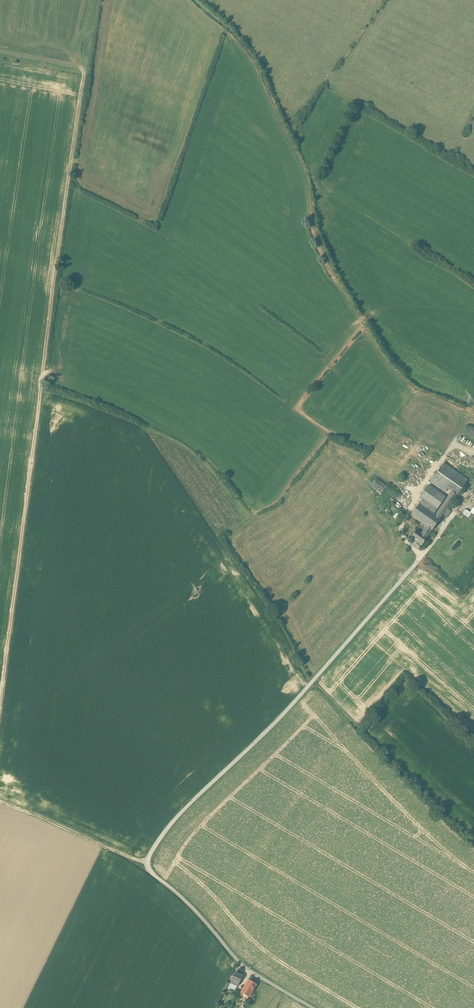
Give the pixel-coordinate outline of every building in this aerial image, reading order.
[(470,426),(465,434),(473,439),(473,428),(470,426)] [(468,480),(444,463),(431,482),(446,492),(448,489),(452,491),(456,495),(457,495),(468,480)] [(387,487),(376,478),(370,485),(381,494),(387,487)] [(428,485),(420,498),(422,500),(419,505),(433,514),(436,509),(445,497),(428,485)] [(452,491),(438,511),(439,511),(435,516),(439,519),(443,514),(447,517),(451,512),(447,509),(456,495),(452,491)] [(382,503),(376,509),(378,512),(385,507),(382,503)] [(433,514),(419,505),(411,515),(427,526),(432,530),(440,519),(439,519),(435,516),(433,514)] [(472,520),(473,518),(473,506),(471,512),(466,509),(463,514),(472,520)] [(421,534),(416,530),(411,538),(414,541),(415,540),(422,545),(427,538),(432,530),(427,526),(421,534)] [(242,976),(236,973),(233,980),(235,981),(234,984),(237,986),(242,976)] [(249,980),(240,993),(248,998),(256,985),(249,980)] [(227,982),(223,990),(228,992),(232,985),(227,982)]
